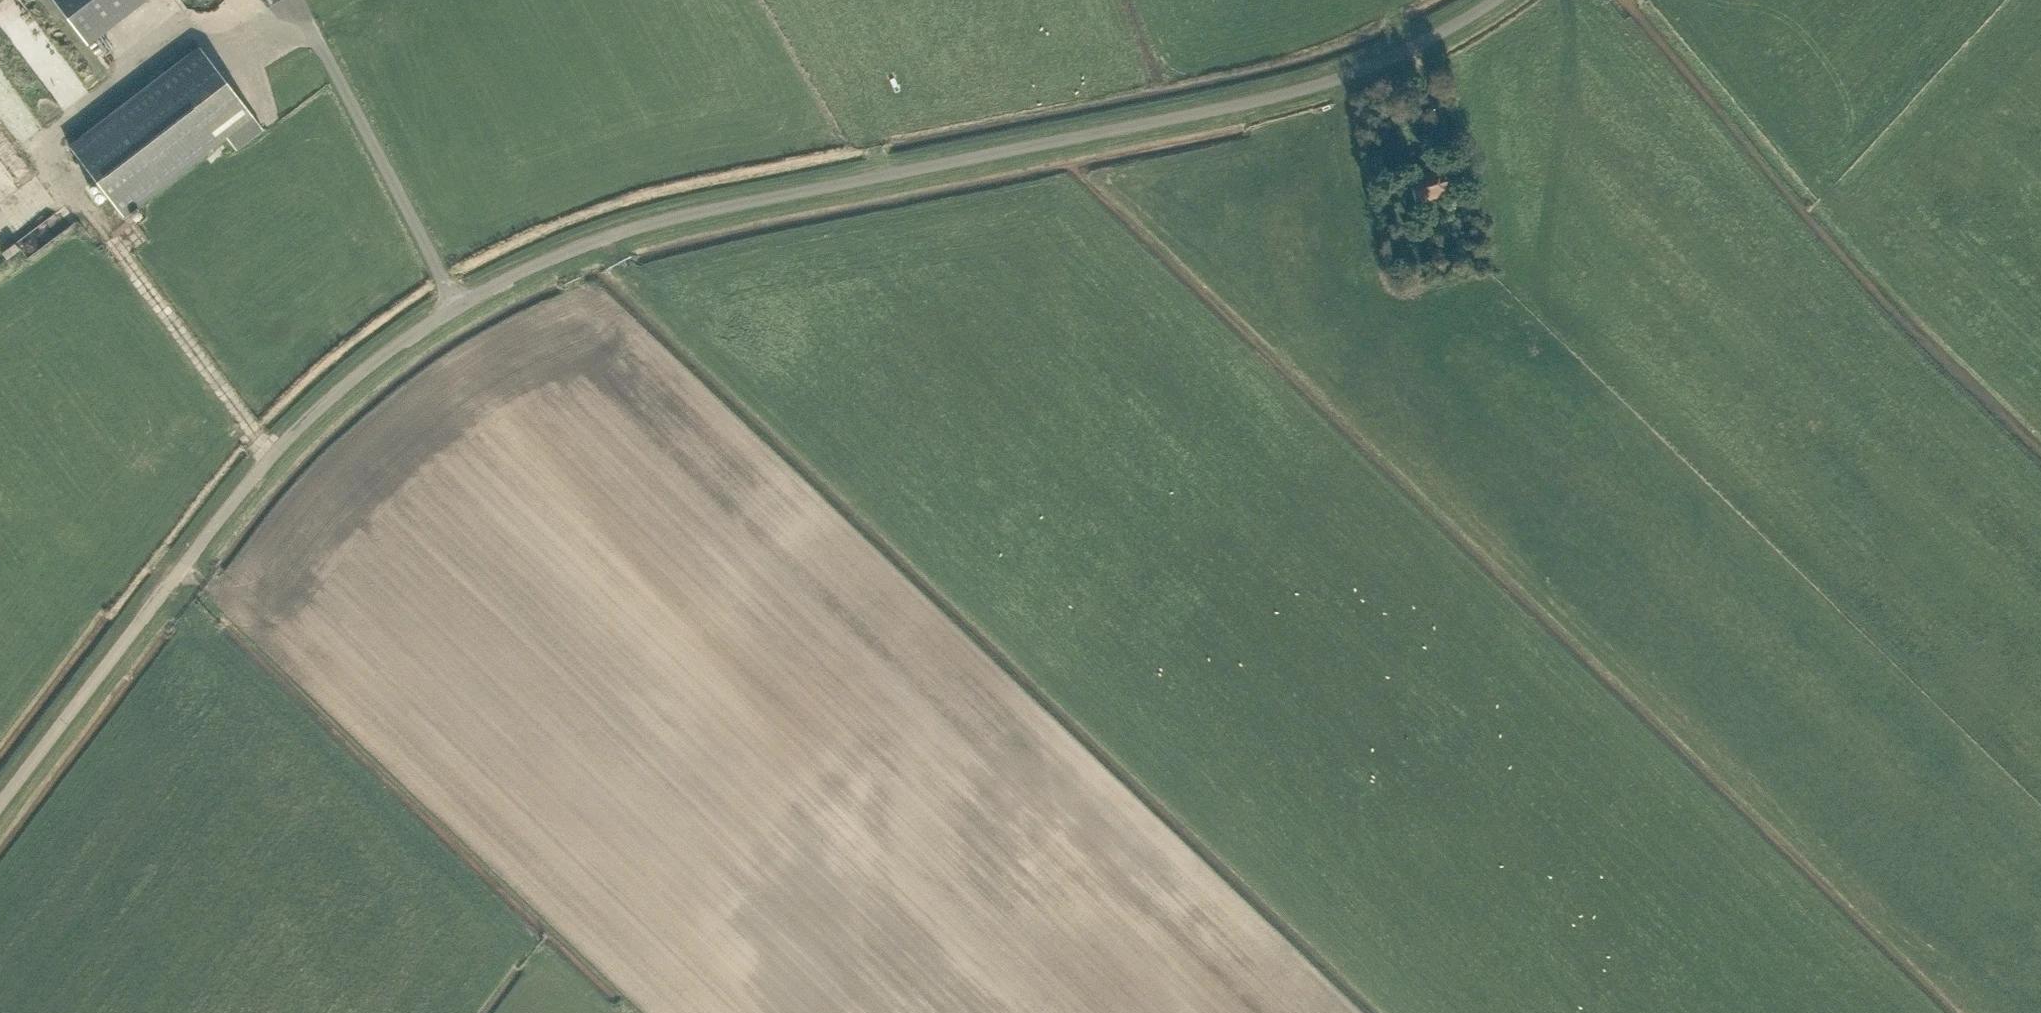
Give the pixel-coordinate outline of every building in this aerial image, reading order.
[(87,44),(144,0),(54,0),(87,44)] [(201,47),(71,147),(124,216),(227,137),(237,150),(264,130),(201,47)] [(1437,171),(1409,178),(1416,203),(1460,191),(1453,164),(1436,168),(1437,171)]
